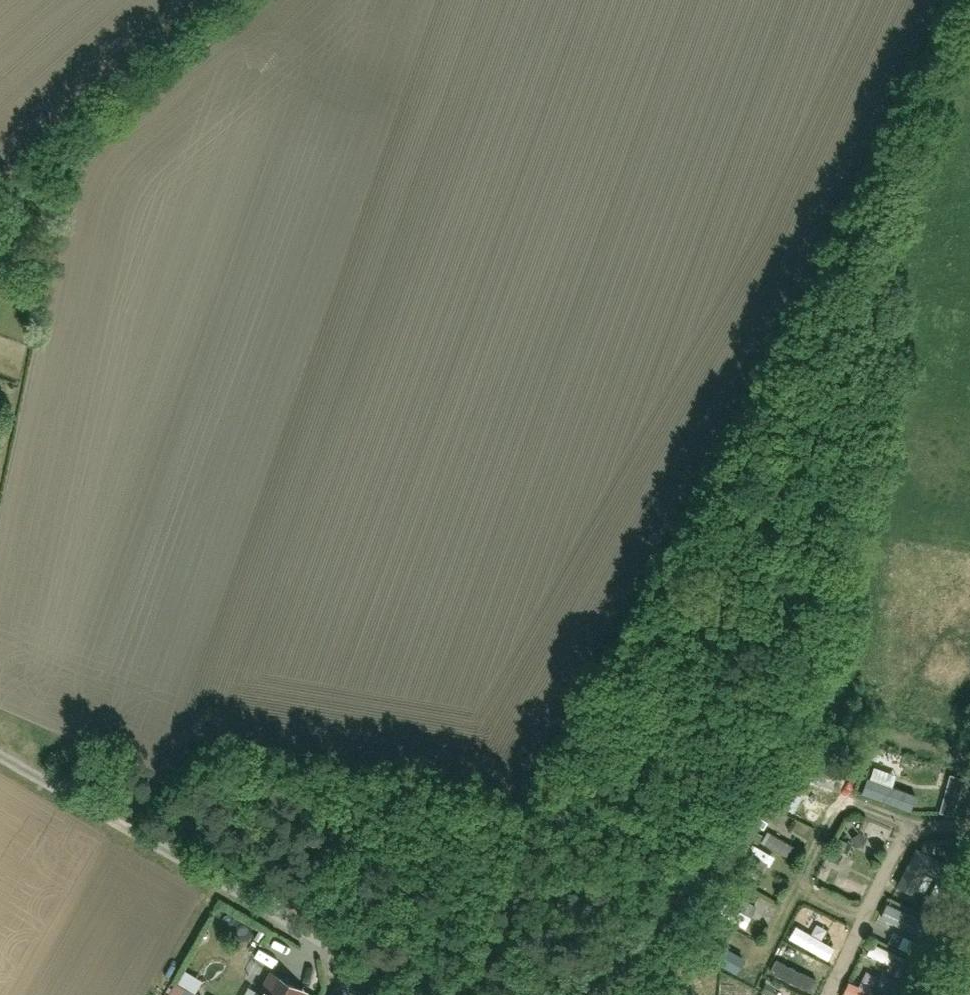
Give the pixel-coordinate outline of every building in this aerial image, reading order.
[(259,938),(244,965),(258,972),(272,945),(259,938)] [(251,994),(303,994),(304,994),(264,972),(251,994)] [(170,986),(164,994),(184,994),(170,986)]
